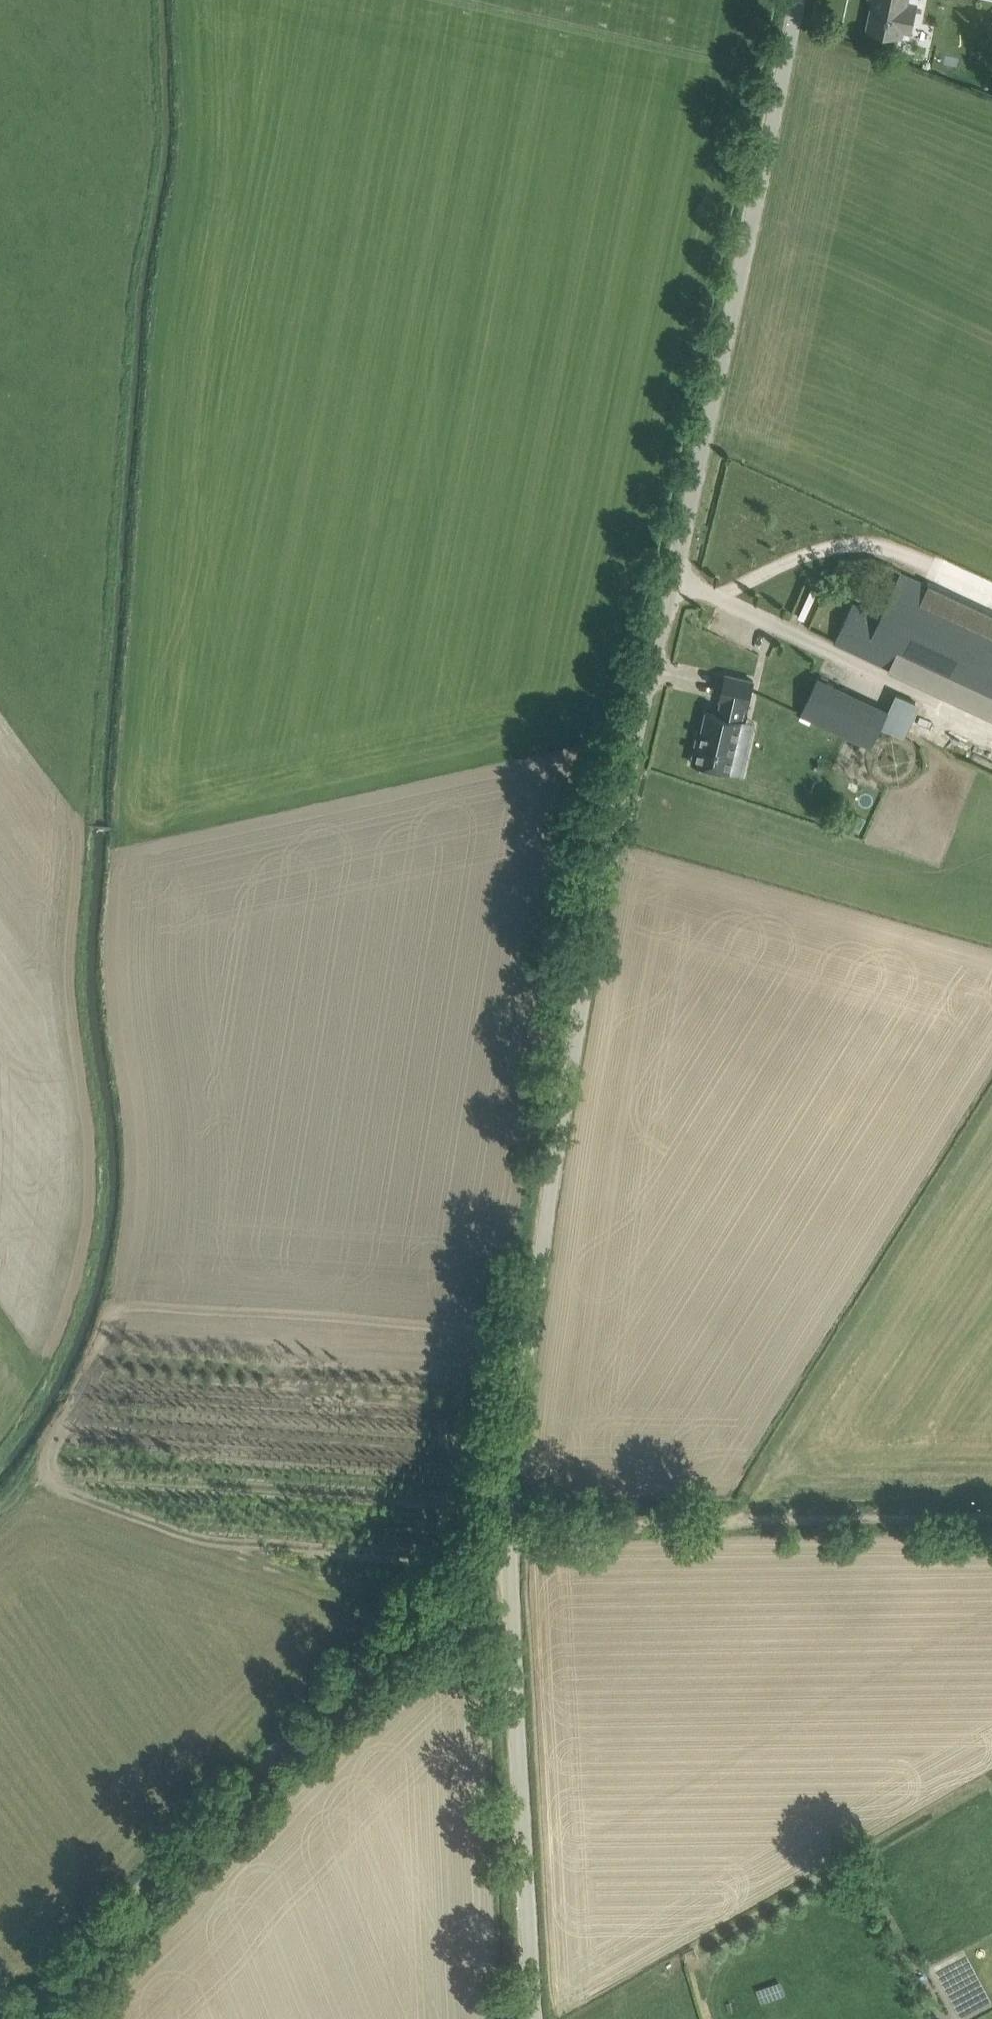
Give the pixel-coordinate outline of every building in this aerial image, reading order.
[(907,0),(874,0),(868,29),(902,36),(905,20),(913,22),(917,3),(907,1),(907,0)] [(991,715),(991,616),(983,611),(985,608),(991,611),(991,582),(944,559),(933,583),(978,604),(976,608),(900,573),(880,616),(853,603),(835,641),(991,715)] [(749,708),(755,681),(726,674),(720,699),(722,700),(719,714),(707,712),(701,740),(697,739),(692,764),(705,767),(707,770),(715,772),(719,770),(731,773),(746,707),(749,708)] [(801,714),(871,746),(881,725),(905,736),(920,704),(881,686),(873,704),(818,678),(801,714)] [(962,2018),(991,2018),(991,2005),(962,2018)]
